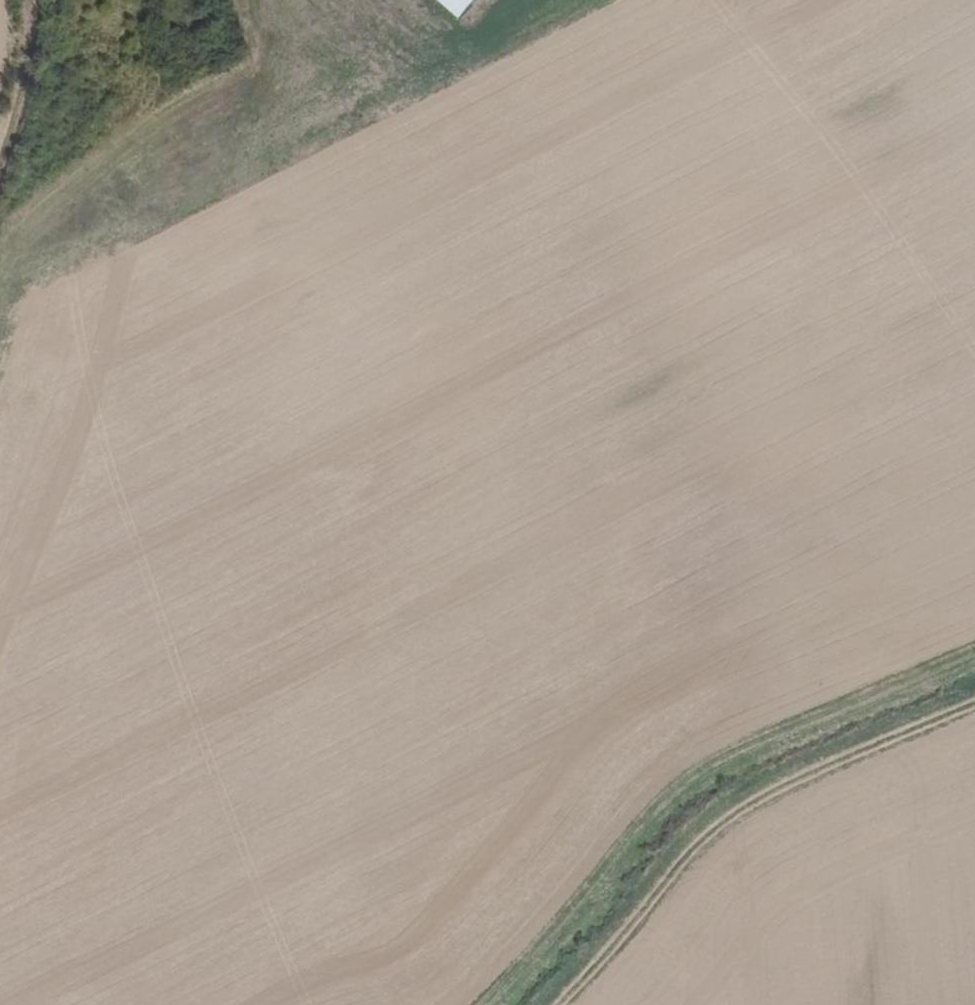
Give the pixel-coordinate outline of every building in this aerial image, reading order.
[(478,0),(434,0),(459,22),(478,0)]
